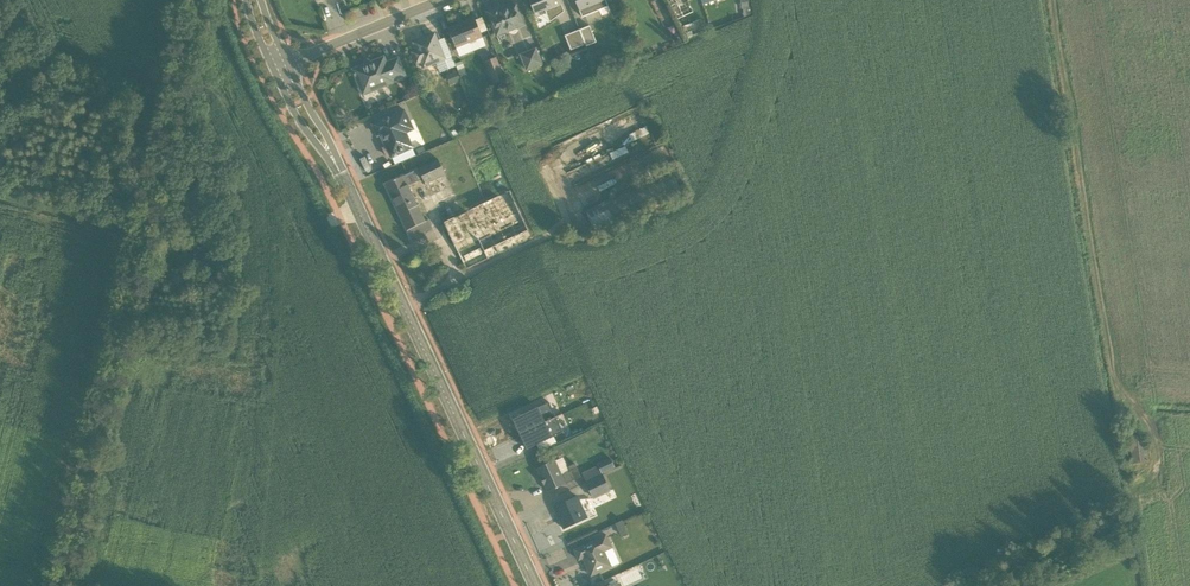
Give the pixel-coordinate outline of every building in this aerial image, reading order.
[(535,18),(545,14),(549,23),(564,13),(559,0),(528,0),(535,18)] [(581,18),(599,11),(601,16),(610,13),(605,0),(574,0),(581,18)] [(687,0),(667,0),(676,20),(693,12),(687,0)] [(741,10),(748,9),(747,0),(740,0),(741,10)] [(498,8),(487,13),(497,37),(524,27),(515,7),(500,13),(498,8)] [(474,19),(448,29),(460,58),(486,47),(480,34),(486,31),(482,18),(475,21),(474,19)] [(701,19),(683,26),(688,38),(706,31),(701,19)] [(590,27),(565,36),(570,50),(585,45),(585,46),(596,42),(590,27)] [(416,51),(411,53),(417,66),(420,64),(422,70),(435,64),(439,74),(455,67),(443,39),(438,41),(434,34),(412,43),(416,51)] [(536,48),(519,55),(526,72),(543,65),(536,48)] [(395,84),(394,81),(406,77),(399,58),(386,63),(384,58),(352,71),(363,97),(395,84)] [(505,80),(497,58),(485,63),(494,85),(505,80)] [(467,75),(461,61),(455,64),(461,77),(467,75)] [(546,76),(543,70),(530,75),(533,81),(546,76)] [(460,81),(456,72),(446,76),(450,85),(460,81)] [(413,148),(407,135),(414,131),(404,110),(372,125),(377,138),(380,136),(386,148),(383,149),(388,160),(413,148)] [(629,146),(568,170),(571,180),(632,156),(629,146)] [(438,160),(385,184),(410,239),(432,229),(428,221),(426,222),(409,186),(423,179),(425,185),(445,175),(438,160)] [(595,223),(652,201),(646,185),(589,207),(595,223)] [(510,190),(444,223),(466,269),(499,254),(496,247),(528,231),(510,190)] [(512,420),(518,434),(556,417),(549,403),(512,420)] [(556,417),(518,434),(526,450),(563,433),(556,417)] [(562,458),(536,470),(547,492),(580,477),(574,465),(567,468),(562,458)] [(581,473),(585,483),(602,475),(614,470),(610,461),(581,473)] [(602,475),(585,483),(593,499),(610,492),(602,475)] [(578,497),(554,508),(563,528),(587,518),(578,497)] [(578,561),(582,559),(591,577),(620,564),(607,535),(573,550),(578,561)]
